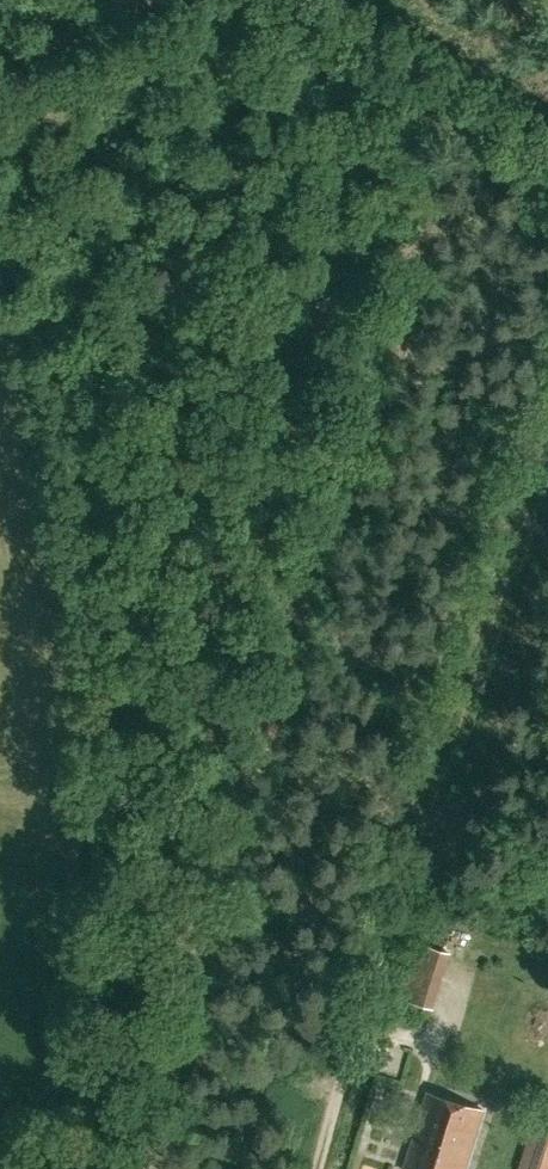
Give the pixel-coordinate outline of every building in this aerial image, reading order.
[(422,945),(403,998),(434,1008),(452,955),(422,945)] [(484,1109),(428,1092),(404,1168),(465,1168),(484,1109)] [(519,1168),(547,1168),(547,1129),(532,1124),(519,1168)]
